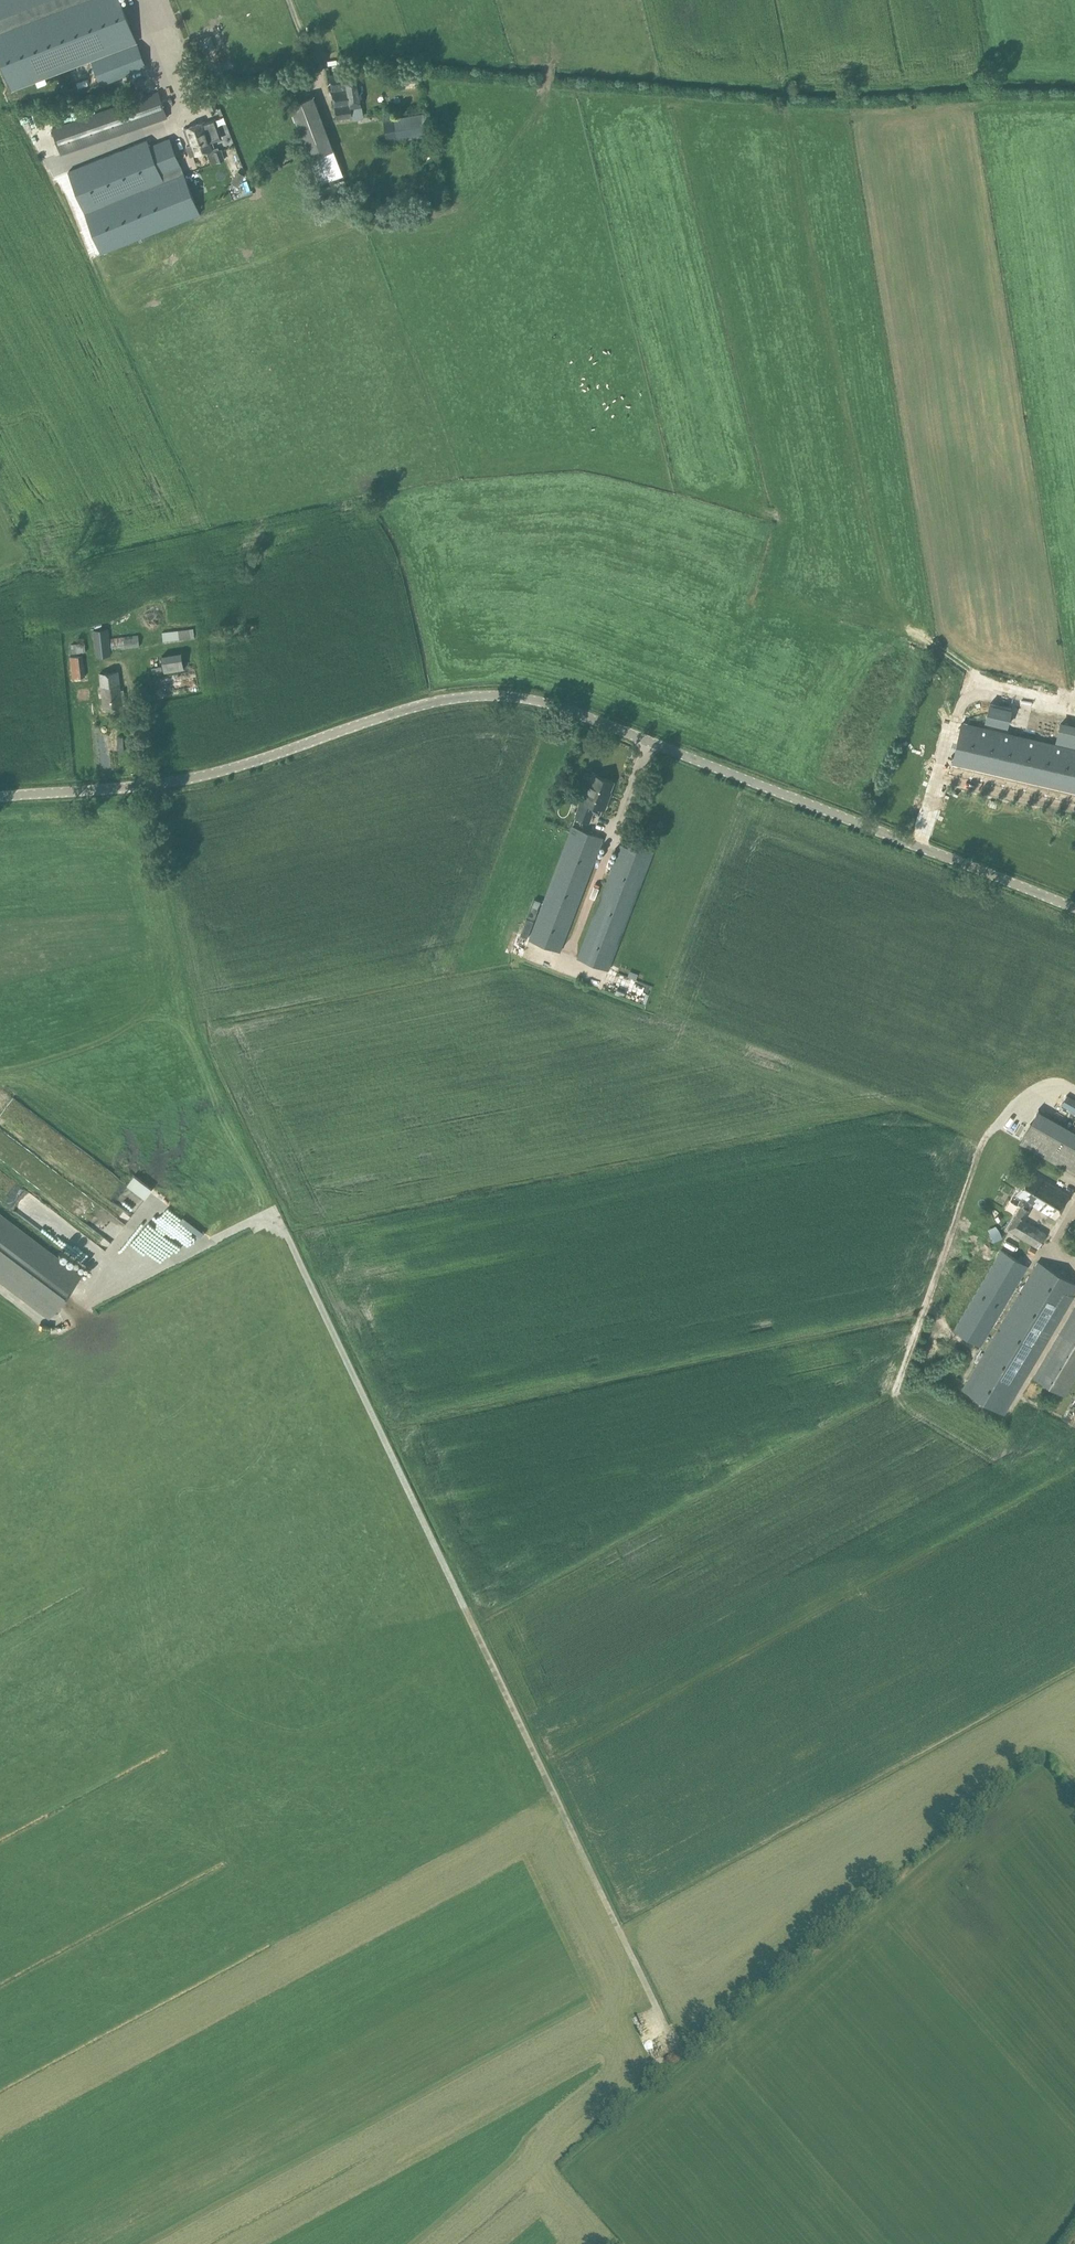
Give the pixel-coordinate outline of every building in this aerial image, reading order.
[(120,0),(84,0),(0,32),(0,57),(13,90),(136,43),(120,0)] [(84,0),(0,0),(0,32),(84,0)] [(199,42),(203,54),(216,50),(212,37),(199,42)] [(146,67),(137,45),(93,62),(101,84),(146,67)] [(346,73),(330,76),(333,92),(348,90),(346,75),(346,73)] [(348,90),(333,92),(335,108),(351,106),(351,109),(361,107),(356,74),(346,75),(348,90)] [(52,130),(61,156),(167,119),(158,93),(52,130)] [(221,117),(212,96),(205,99),(214,119),(221,117)] [(314,97),(291,105),(320,183),(343,175),(314,97)] [(351,106),(335,108),(337,120),(353,118),(363,116),(361,107),(351,109),(351,106)] [(430,111),(383,119),(387,142),(434,134),(430,111)] [(193,155),(214,147),(205,122),(184,130),(190,146),(187,147),(190,156),(193,155)] [(179,161),(169,138),(150,146),(147,140),(69,171),(102,253),(127,243),(200,214),(199,212),(179,161)] [(214,153),(217,162),(225,159),(222,150),(214,153)] [(286,166),(276,168),(280,181),(299,176),(296,164),(286,167),(286,166)] [(57,192),(68,188),(65,178),(54,182),(57,192)] [(155,624),(138,624),(138,633),(155,634),(155,624)] [(93,631),(96,656),(112,654),(110,639),(108,629),(93,631)] [(193,629),(163,632),(164,641),(194,638),(193,629)] [(120,638),(112,639),(113,650),(140,647),(139,636),(120,638)] [(182,652),(162,655),(165,673),(185,670),(182,652)] [(80,684),(77,684),(78,694),(81,694),(82,704),(102,701),(100,684),(105,683),(106,685),(120,683),(117,658),(102,660),(103,667),(89,669),(90,674),(79,675),(80,684)] [(162,666),(152,668),(153,674),(164,672),(162,666)] [(182,679),(191,676),(189,670),(180,674),(182,679)] [(227,676),(227,682),(242,680),(241,674),(227,676)] [(1032,686),(1031,694),(1048,697),(1050,690),(1032,686)] [(147,687),(139,688),(140,698),(148,697),(147,687)] [(961,725),(955,753),(951,767),(1074,796),(1074,751),(961,725)] [(1053,738),(1074,742),(1074,729),(1056,725),(1053,738)] [(602,810),(605,811),(612,793),(610,792),(614,781),(592,772),(585,791),(584,791),(574,818),(589,823),(593,813),(600,816),(602,810)] [(570,835),(529,940),(560,953),(605,839),(574,826),(573,829),(567,827),(564,832),(570,835)] [(621,845),(577,959),(609,971),(653,857),(621,845)] [(524,937),(529,923),(522,920),(517,934),(524,937)] [(589,982),(592,976),(573,969),(570,975),(589,982)] [(1028,1076),(1046,1073),(1044,1059),(1025,1061),(1028,1076)] [(979,1097),(979,1106),(991,1106),(991,1097),(979,1097)] [(1072,1098),(1066,1108),(1067,1109),(1074,1113),(1074,1100),(1072,1098)] [(1021,1144),(1074,1174),(1074,1126),(1073,1130),(1039,1111),(1021,1144)] [(1024,1204),(1008,1230),(1038,1248),(1047,1234),(1024,1221),(1030,1210),(1029,1209),(1032,1205),(1055,1219),(1069,1195),(1030,1172),(1016,1195),(1022,1199),(1020,1202),(1024,1204)] [(146,1219),(150,1211),(155,1213),(163,1196),(148,1189),(136,1214),(146,1219)] [(93,1230),(113,1243),(124,1226),(82,1197),(81,1198),(95,1208),(91,1214),(100,1220),(93,1230)] [(0,1213),(0,1278),(49,1316),(81,1274),(0,1213)] [(173,1215),(138,1253),(153,1267),(188,1229),(173,1215)] [(1000,1231),(991,1235),(994,1241),(1003,1238),(1000,1231)] [(1001,1250),(954,1330),(980,1346),(1028,1266),(1001,1250)] [(1074,1293),(1074,1283),(1038,1261),(963,1389),(1004,1413),(1074,1293)] [(1033,1377),(1065,1396),(1074,1379),(1074,1307),(1033,1377)]
